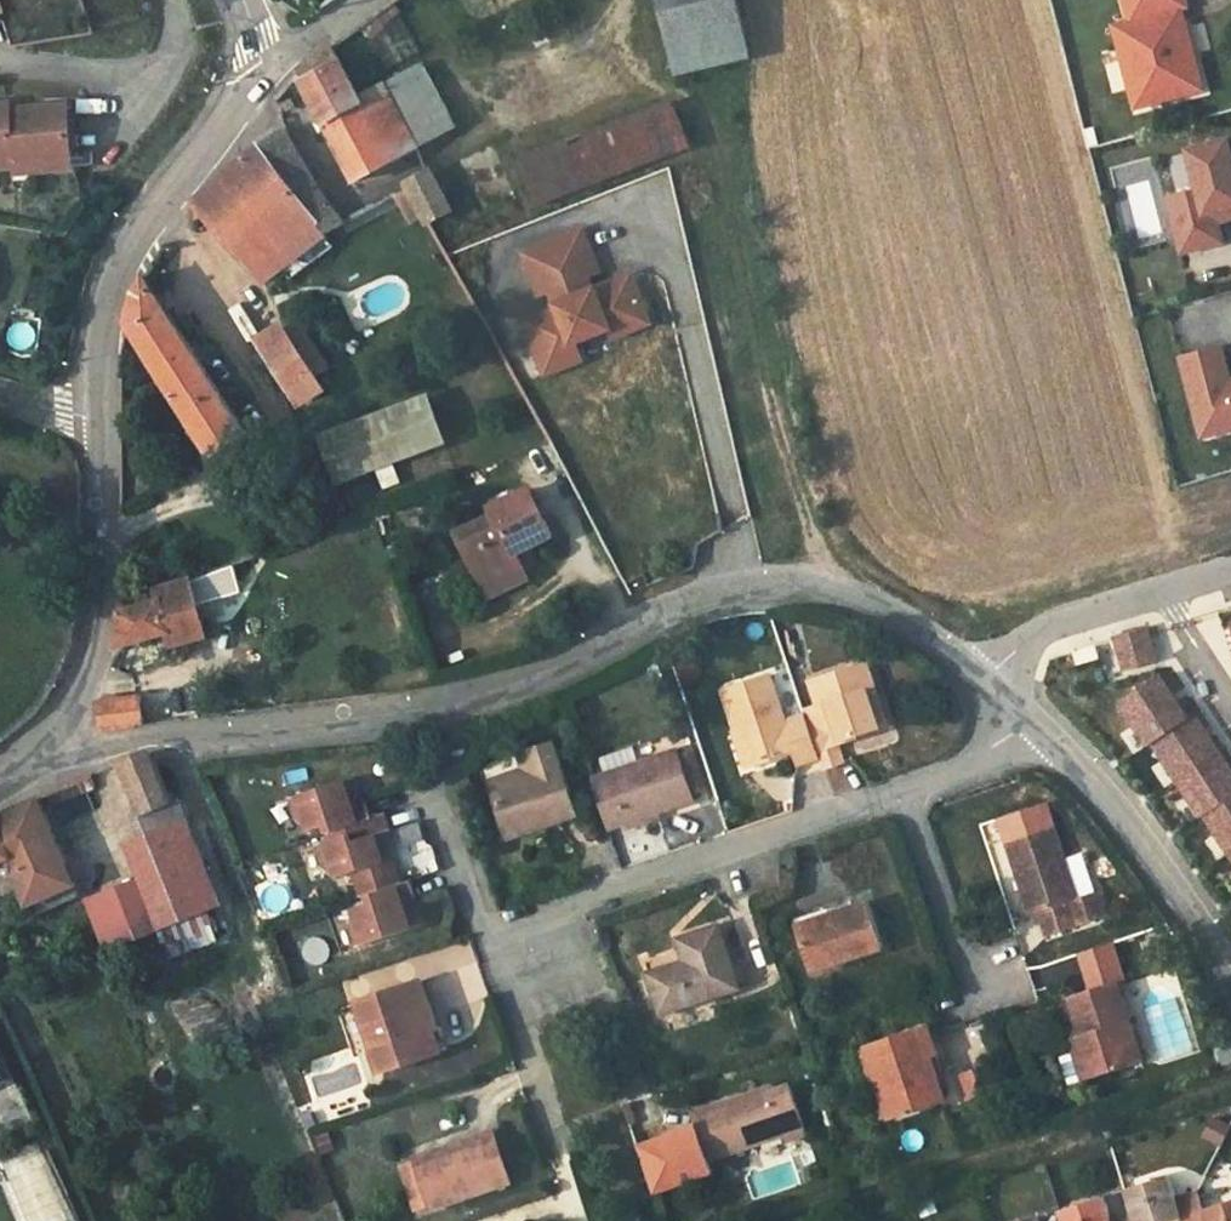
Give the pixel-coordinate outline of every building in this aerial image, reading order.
[(726,63),(749,57),(735,0),(661,0),(671,43),(718,32),(726,63)] [(1185,0),(1124,0),(1126,8),(1135,43),(1125,46),(1136,87),(1145,84),(1150,104),(1203,90),(1181,8),(1187,7),(1185,0)] [(1135,43),(1126,8),(1111,12),(1135,108),(1150,104),(1145,84),(1136,87),(1125,46),(1135,43)] [(678,74),(726,63),(718,32),(671,43),(678,74)] [(355,183),(420,149),(386,86),(362,99),(334,48),(309,61),(299,73),(355,183)] [(457,127),(424,66),(386,86),(420,149),(457,127)] [(13,168),(12,163),(72,159),(70,132),(68,105),(10,109),(10,104),(0,105),(0,169),(13,168)] [(541,201),(664,155),(686,146),(673,111),(528,167),(541,201)] [(260,149),(302,204),(322,190),(288,129),(260,149)] [(1230,217),(1230,158),(1226,141),(1189,151),(1199,190),(1168,198),(1182,251),(1221,241),(1216,221),(1230,217)] [(336,248),(326,234),(302,204),(260,149),(197,204),(263,283),(282,268),(292,281),(336,248)] [(12,163),(13,168),(13,172),(73,167),(72,159),(12,163)] [(411,190),(424,215),(430,224),(454,211),(434,175),(410,188),(411,190)] [(1152,177),(1124,183),(1136,238),(1164,231),(1152,177)] [(302,204),(326,234),(347,223),(322,190),(302,204)] [(410,224),(424,215),(411,190),(396,198),(410,224)] [(581,230),(522,254),(539,295),(550,291),(557,308),(524,321),(546,375),(583,360),(576,342),(600,332),(596,324),(643,305),(631,274),(592,290),(587,276),(598,271),(581,230)] [(135,297),(129,324),(228,477),(261,456),(146,278),(135,297)] [(613,337),(650,322),(643,305),(596,324),(600,332),(610,329),(613,337)] [(297,327),(286,334),(302,360),(314,352),(297,327)] [(325,368),(314,352),(302,360),(286,334),(283,330),(262,344),(301,404),(322,390),(313,376),(325,368)] [(1181,357),(1199,425),(1230,416),(1230,380),(1229,381),(1220,347),(1181,357)] [(441,440),(426,400),(327,438),(342,477),(441,440)] [(1199,425),(1201,436),(1230,428),(1230,416),(1199,425)] [(481,581),(519,563),(514,552),(551,535),(530,488),(491,507),(495,516),(458,533),(481,581)] [(519,563),(481,581),(488,596),(526,577),(519,563)] [(207,635),(192,579),(160,590),(162,599),(123,611),(120,644),(119,647),(172,633),(175,644),(207,635)] [(1156,662),(1146,627),(1115,636),(1126,671),(1156,662)] [(1099,658),(1096,646),(1075,652),(1078,665),(1099,658)] [(830,722),(810,728),(821,757),(825,771),(847,764),(840,744),(879,731),(867,692),(876,689),(867,664),(812,682),(821,714),(826,712),(830,722)] [(821,757),(810,728),(806,715),(786,721),(770,676),(725,691),(739,733),(747,731),(759,764),(796,752),(801,764),(821,757)] [(1230,769),(1208,736),(1194,714),(1188,718),(1174,697),(1160,676),(1121,702),(1150,745),(1153,743),(1202,818),(1205,816),(1230,854),(1230,770),(1230,769)] [(889,727),(876,689),(867,692),(879,731),(889,727)] [(103,728),(145,723),(141,695),(101,700),(103,728)] [(747,731),(739,733),(737,734),(749,767),(759,764),(747,731)] [(537,776),(494,792),(509,840),(578,816),(554,743),(529,751),(537,776)] [(595,759),(601,777),(643,763),(638,746),(595,759)] [(490,783),(494,792),(537,776),(529,751),(515,756),(520,772),(490,783)] [(627,823),(658,812),(697,799),(679,751),(643,763),(601,777),(592,780),(608,829),(627,823)] [(172,802),(151,752),(120,762),(134,798),(139,796),(147,814),(172,802)] [(99,789),(91,774),(78,780),(85,795),(99,789)] [(343,781),(336,783),(345,810),(353,807),(343,781)] [(345,810),(336,783),(289,799),(296,820),(310,832),(327,827),(330,834),(362,823),(356,806),(353,807),(345,810)] [(69,869),(37,798),(0,814),(0,865),(10,860),(30,906),(76,886),(69,869)] [(1006,840),(1054,825),(1046,802),(998,817),(1006,840)] [(660,819),(658,812),(627,823),(629,830),(660,819)] [(354,874),(362,898),(368,896),(390,888),(373,838),(379,836),(374,819),(362,823),(330,834),(331,840),(314,846),(322,869),(336,880),(354,874)] [(187,822),(126,846),(139,879),(161,932),(217,909),(222,907),(187,822)] [(1054,825),(1006,840),(1032,914),(1040,912),(1048,935),(1106,915),(1099,891),(1096,891),(1083,853),(1066,857),(1054,825)] [(262,919),(291,915),(286,878),(257,882),(262,919)] [(161,932),(139,879),(86,900),(108,952),(161,932)] [(396,905),(403,903),(407,901),(402,884),(390,888),(368,896),(370,904),(353,908),(349,926),(356,948),(405,933),(396,905)] [(35,918),(81,898),(76,886),(30,906),(35,918)] [(870,901),(795,925),(812,972),(884,946),(870,901)] [(412,930),(403,903),(396,905),(405,933),(412,930)] [(717,926),(680,939),(687,961),(649,974),(662,1012),(738,986),(717,926)] [(1089,990),(1118,981),(1124,979),(1112,943),(1078,954),(1089,990)] [(1071,995),(1084,1035),(1088,1047),(1098,1076),(1143,1061),(1118,981),(1089,990),(1071,995)] [(425,982),(408,988),(423,1031),(434,1028),(439,1027),(425,982)] [(441,1052),(434,1028),(423,1031),(408,988),(359,1004),(382,1072),(441,1052)] [(928,1026),(915,1031),(926,1060),(932,1058),(939,1055),(928,1026)] [(926,1060),(915,1031),(868,1048),(869,1051),(890,1114),(891,1117),(946,1099),(932,1058),(926,1060)] [(1088,1047),(1063,1055),(1073,1084),(1098,1076),(1088,1047)] [(890,1114),(869,1051),(856,1055),(877,1117),(890,1114)] [(997,1092),(989,1065),(961,1076),(970,1101),(997,1092)] [(695,1124),(667,1132),(684,1181),(713,1172),(710,1161),(784,1137),(785,1142),(804,1136),(787,1087),(771,1092),(768,1086),(692,1112),(695,1124)] [(1208,1117),(1200,1139),(1222,1147),(1230,1125),(1208,1117)] [(416,1158),(418,1162),(433,1204),(434,1208),(510,1182),(492,1132),(416,1158)] [(684,1181),(667,1132),(637,1142),(653,1192),(684,1181)] [(418,1210),(433,1204),(418,1162),(402,1167),(418,1210)] [(1175,1196),(1168,1175),(1124,1189),(1132,1211),(1110,1219),(1111,1220),(1168,1220),(1183,1216),(1175,1196)] [(1203,1208),(1197,1189),(1175,1196),(1183,1216),(1184,1220),(1230,1220),(1230,1200),(1203,1208)] [(1110,1219),(1103,1197),(1059,1211),(1062,1220),(1111,1220),(1110,1219)]
